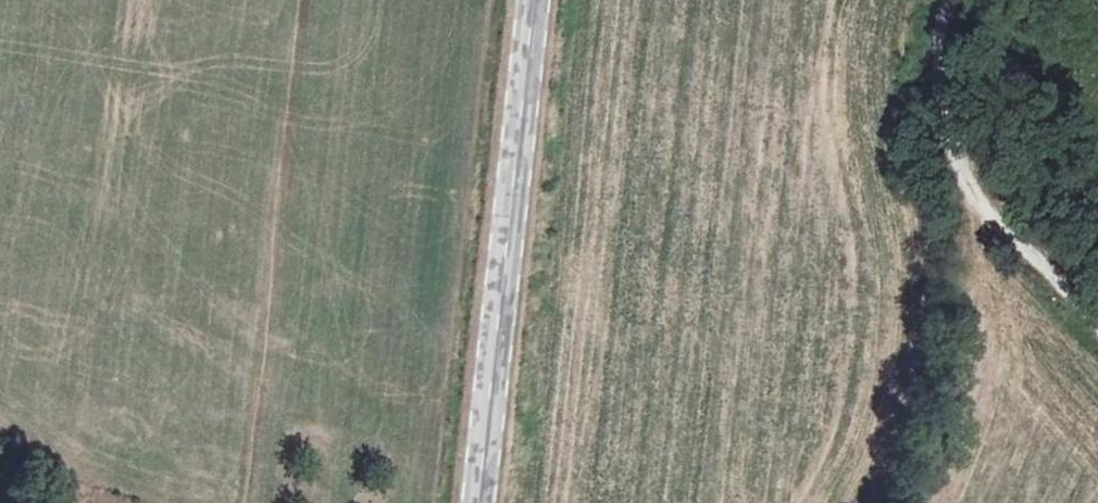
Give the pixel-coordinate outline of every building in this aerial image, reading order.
[(1082,72),(1095,65),(1088,52),(1075,58),(1082,72)]
